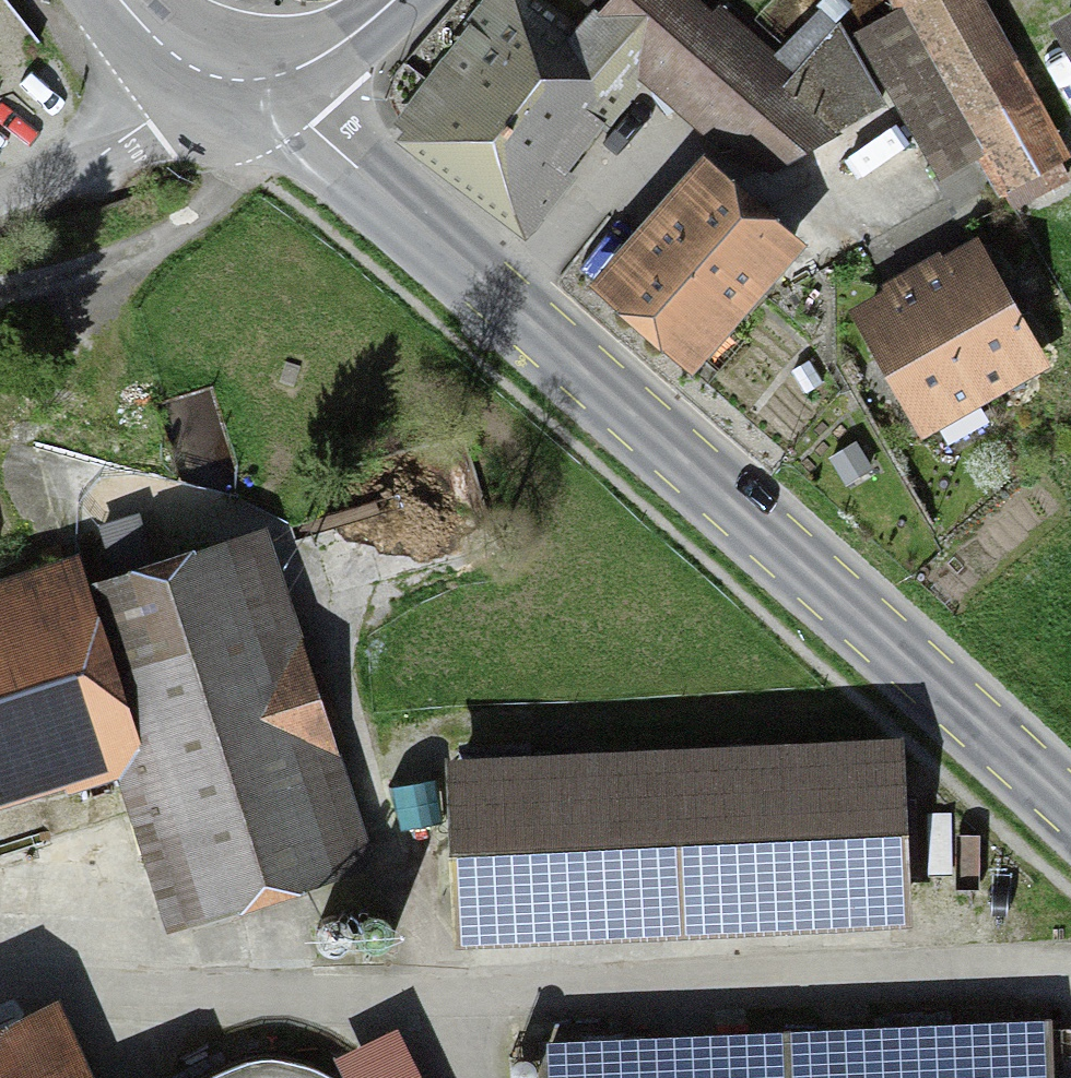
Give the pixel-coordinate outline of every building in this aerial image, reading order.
[(414,120),(528,211),(645,65),(770,165),(792,183),(837,127),(678,0),(618,0),(582,45),(526,0),(511,0),(414,120)] [(1016,203),(1067,177),(1057,158),(1070,151),(1070,39),(1012,71),(969,0),(896,0),(918,34),(973,140),(1016,203)] [(918,34),(874,56),(929,163),(973,140),(918,34)] [(607,294),(705,377),(812,252),(740,191),(714,169),(607,294)] [(918,282),(990,405),(1053,368),(980,245),(918,282)] [(990,405),(918,282),(856,317),(928,441),(990,405)] [(117,779),(168,936),(380,868),(269,525),(90,583),(80,554),(0,579),(0,810),(67,788),(69,795),(117,779)] [(438,735),(444,918),(882,905),(877,722),(438,735)] [(318,936),(322,942),(327,945),(333,947),(340,946),(346,944),(350,940),(354,934),(355,928),(354,922),(351,916),(347,911),(341,909),(334,908),(328,909),(322,913),(318,918),(316,924),(316,930),(318,936)] [(59,1003),(0,1029),(0,1077),(93,1077),(59,1003)] [(531,1077),(1024,1077),(1021,1008),(529,1026),(531,1077)] [(344,1077),(421,1077),(397,1030),(335,1060),(344,1077)]
